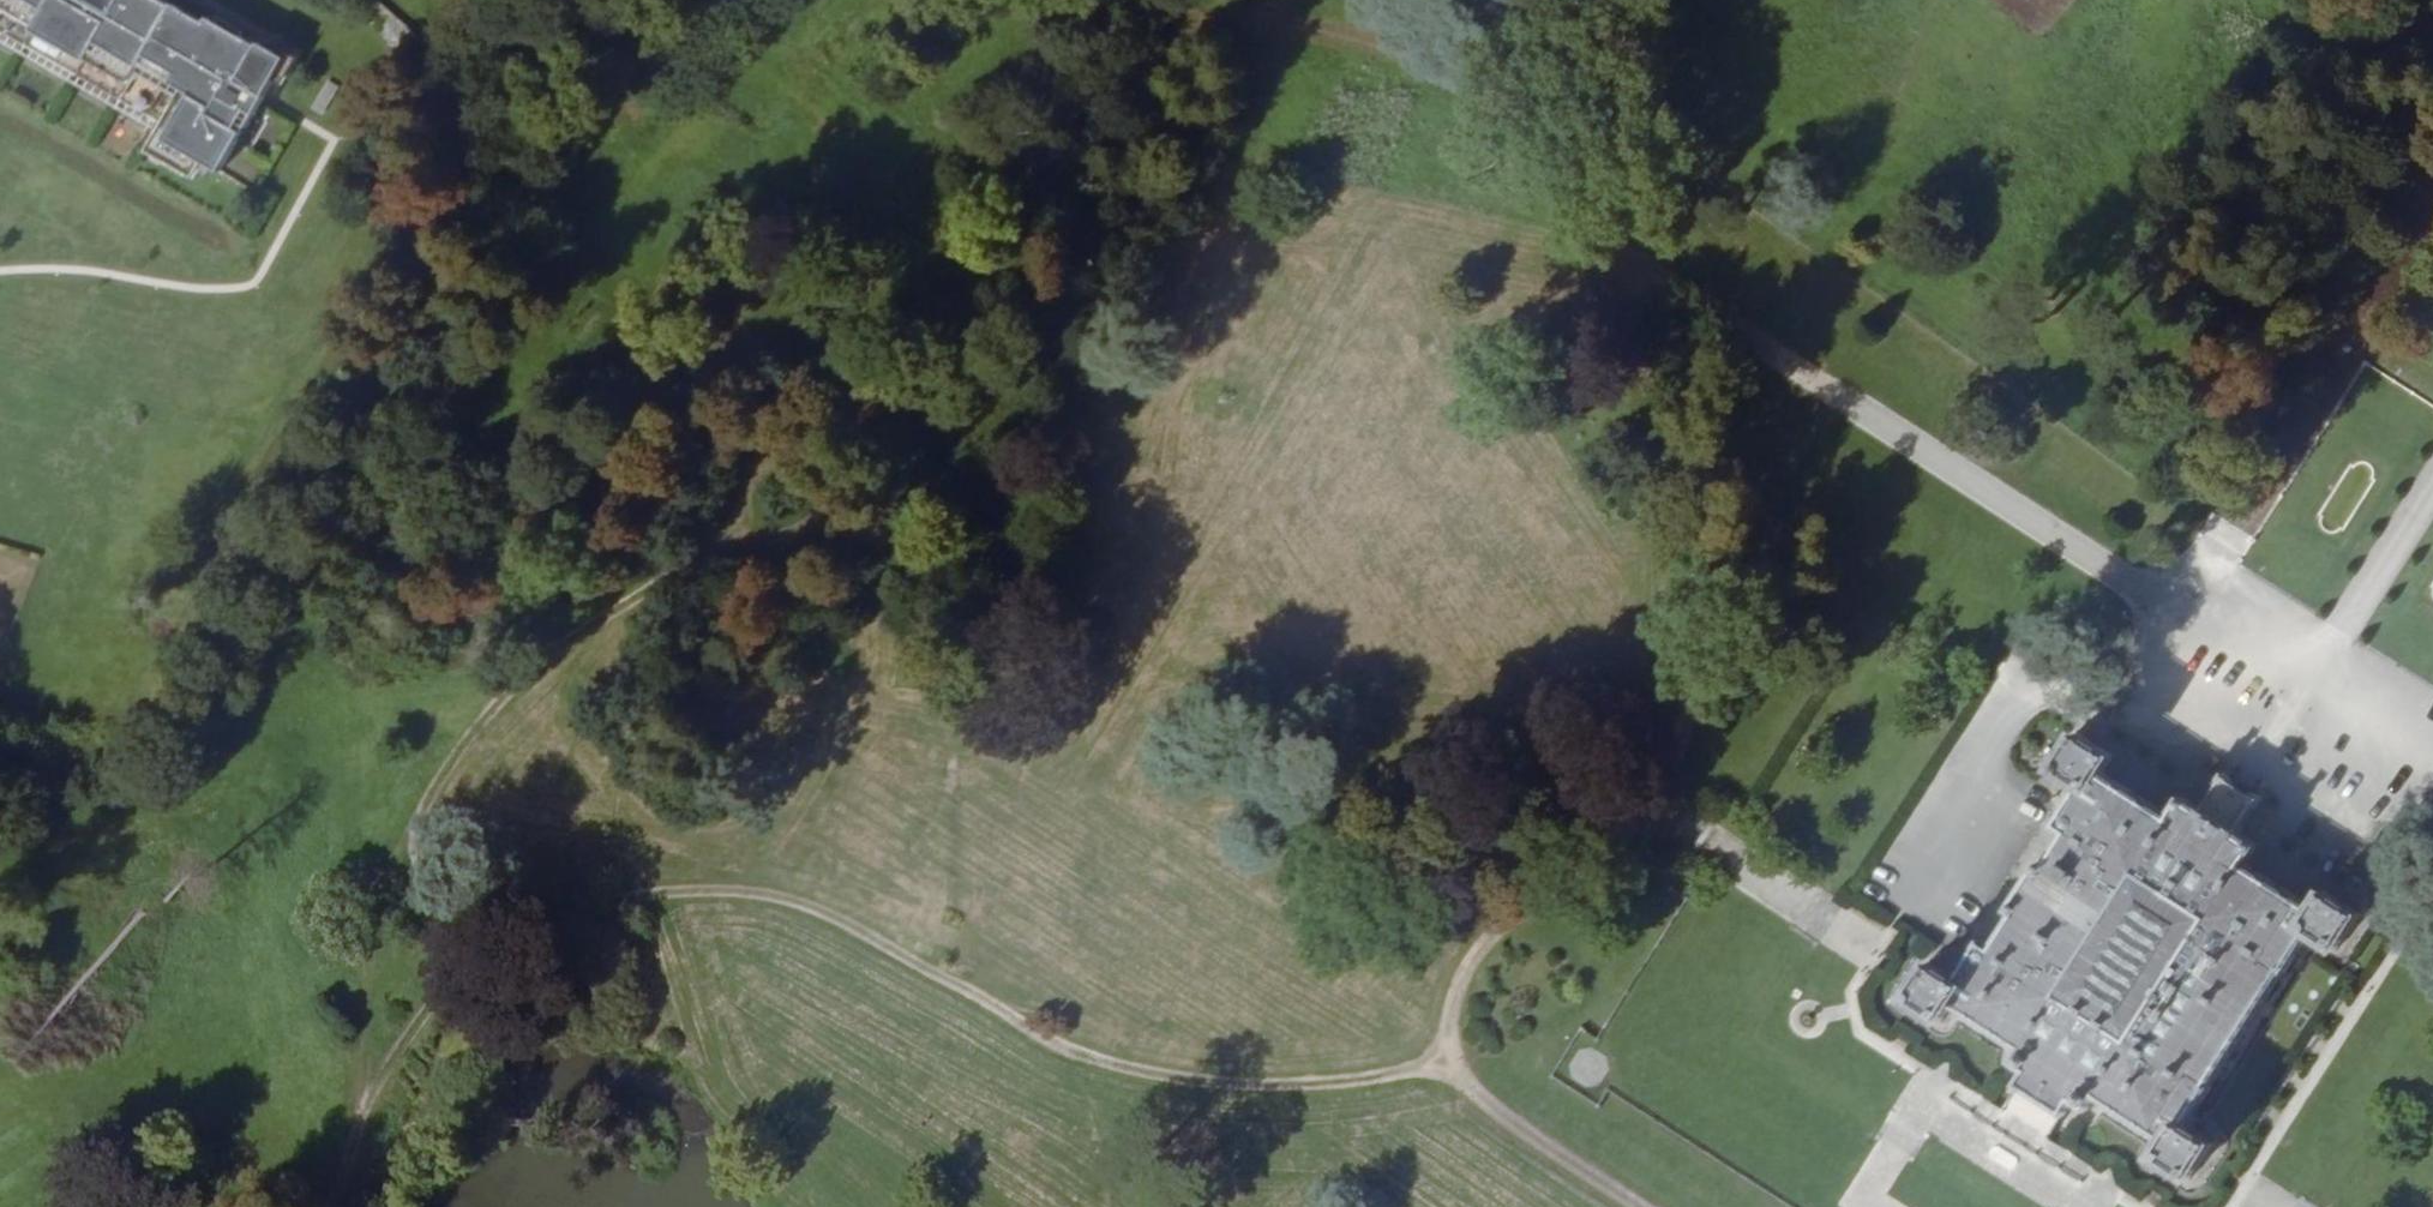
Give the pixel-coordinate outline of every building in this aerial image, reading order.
[(184,0),(0,0),(0,52),(146,136),(139,147),(200,181),(207,169),(219,174),(261,100),(285,57),(288,49),(262,33),(259,37),(210,9),(208,14),(184,0)] [(2207,1081),(2200,1077),(2274,968),(2280,972),(2307,932),(2330,947),(2352,914),(2315,889),(2305,903),(2240,860),(2249,847),(2231,835),(2237,826),(2231,821),(2244,802),(2250,806),(2257,795),(2247,788),(2244,792),(2233,785),(2222,777),(2224,773),(2216,768),(2209,779),(2215,782),(2201,803),(2195,798),(2189,808),(2174,798),(2164,814),(2097,769),(2106,755),(2073,732),(2049,767),(2074,784),(2048,822),(2063,832),(2042,863),(2029,855),(1998,901),(2011,909),(1989,941),(1978,934),(1951,974),(1927,958),(1904,992),(1941,1016),(1953,998),(2020,1043),(2009,1059),(2024,1069),(2018,1077),(2063,1107),(2069,1098),(2081,1105),(2092,1088),(2157,1131),(2146,1147),(2182,1171),(2204,1138),(2180,1122),(2207,1081)]
